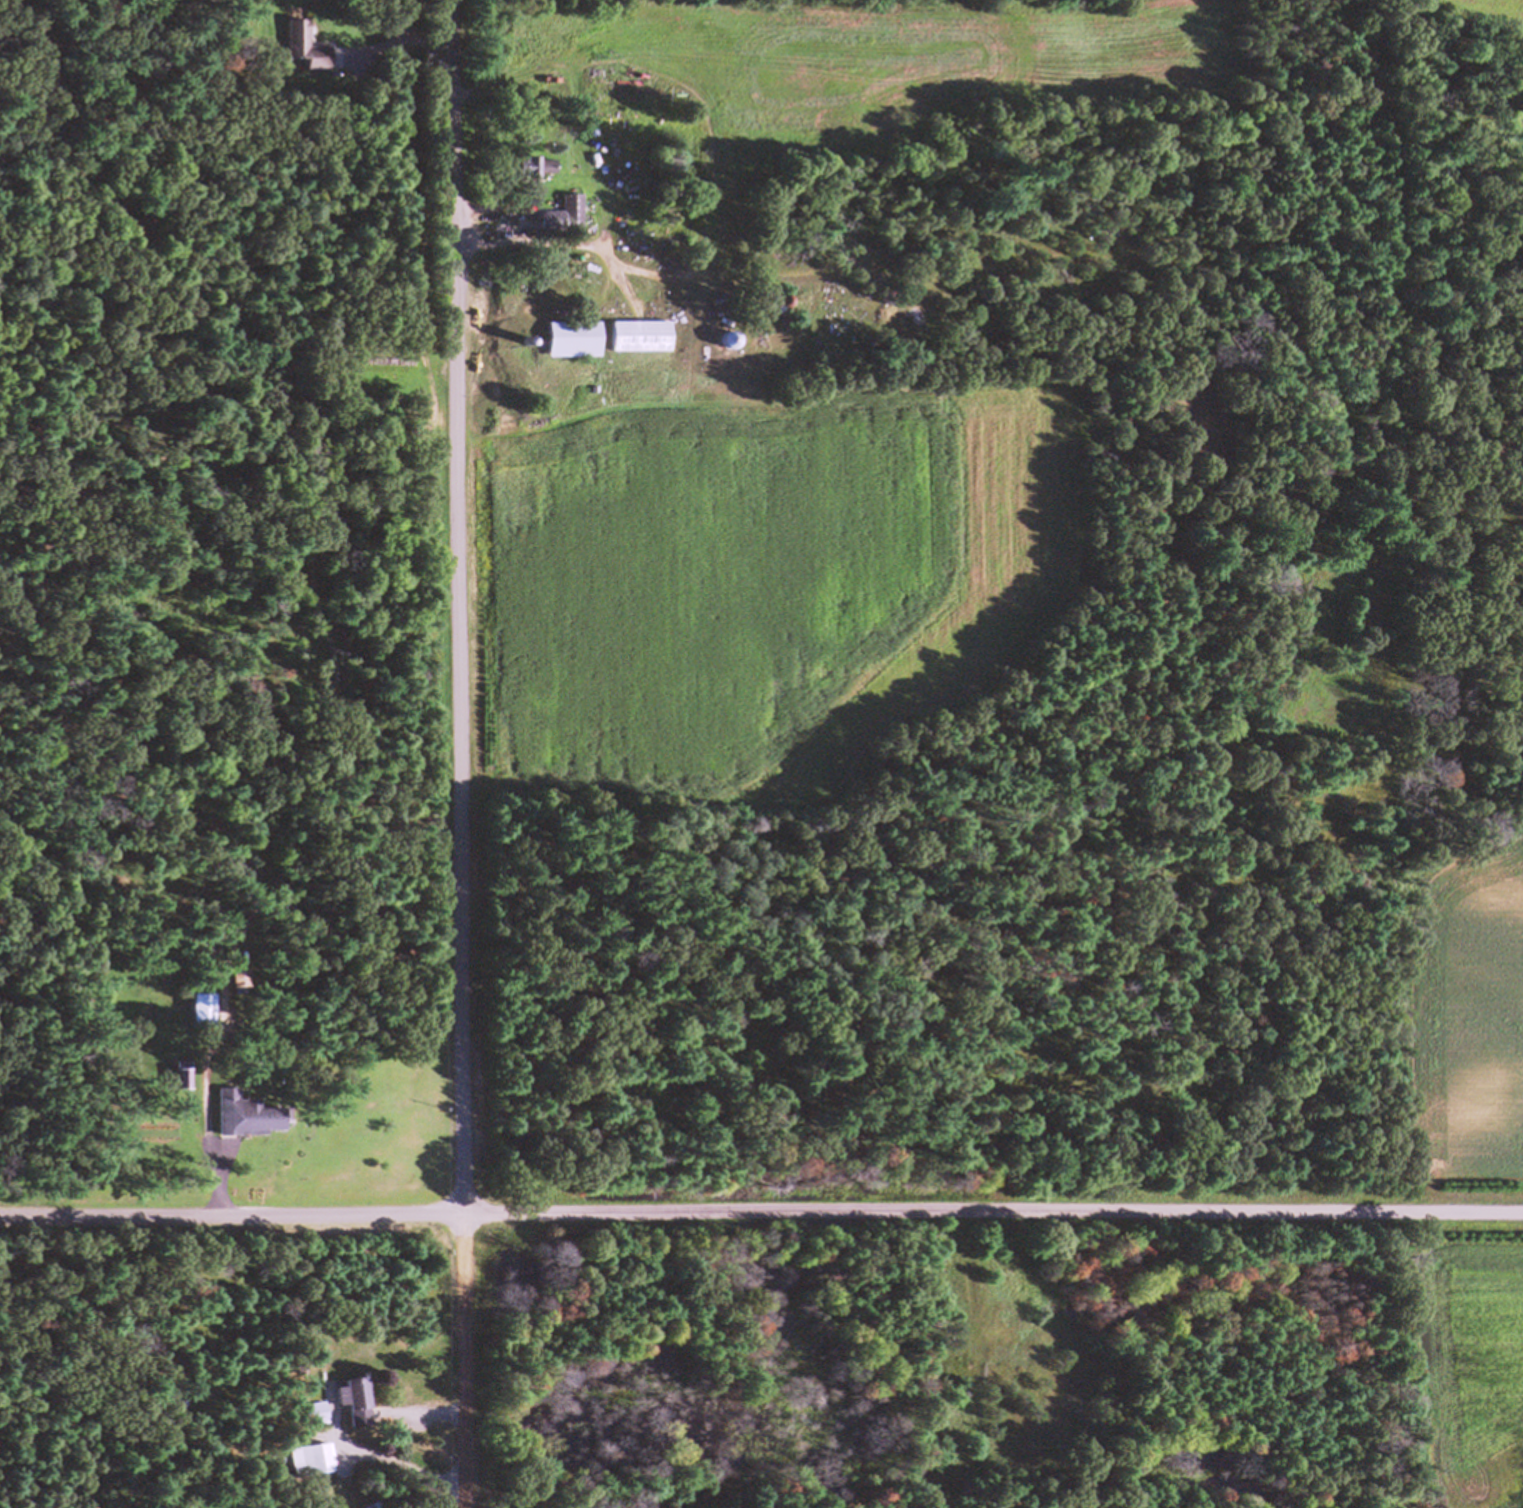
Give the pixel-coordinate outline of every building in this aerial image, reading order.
[(283,20),(283,60),(302,60),(302,72),(325,71),(325,47),(304,48),(304,20),(283,20)] [(506,176),(551,177),(551,159),(506,158),(506,176)] [(579,196),(559,196),(559,213),(538,213),(538,232),(579,232),(579,196)] [(594,357),(594,322),(541,322),(541,357),(594,357)] [(662,352),(662,322),(604,322),(604,352),(662,352)] [(718,351),(730,345),(723,331),(711,338),(718,351)] [(247,971),(230,970),(229,996),(247,996),(247,971)] [(211,1031),(211,995),(187,995),(187,1031),(211,1031)] [(171,1091),(187,1091),(187,1064),(171,1064),(171,1091)] [(255,1110),(255,1101),(235,1101),(235,1094),(215,1094),(215,1135),(280,1136),(280,1110),(255,1110)] [(332,1405),(342,1405),(344,1430),(364,1428),(361,1379),(339,1381),(339,1389),(331,1389),(332,1405)] [(299,1426),(322,1424),(321,1404),(298,1406),(299,1426)] [(325,1444),(287,1450),(292,1480),(330,1473),(325,1444)] [(361,1507),(387,1507),(385,1500),(361,1506),(361,1507)]
